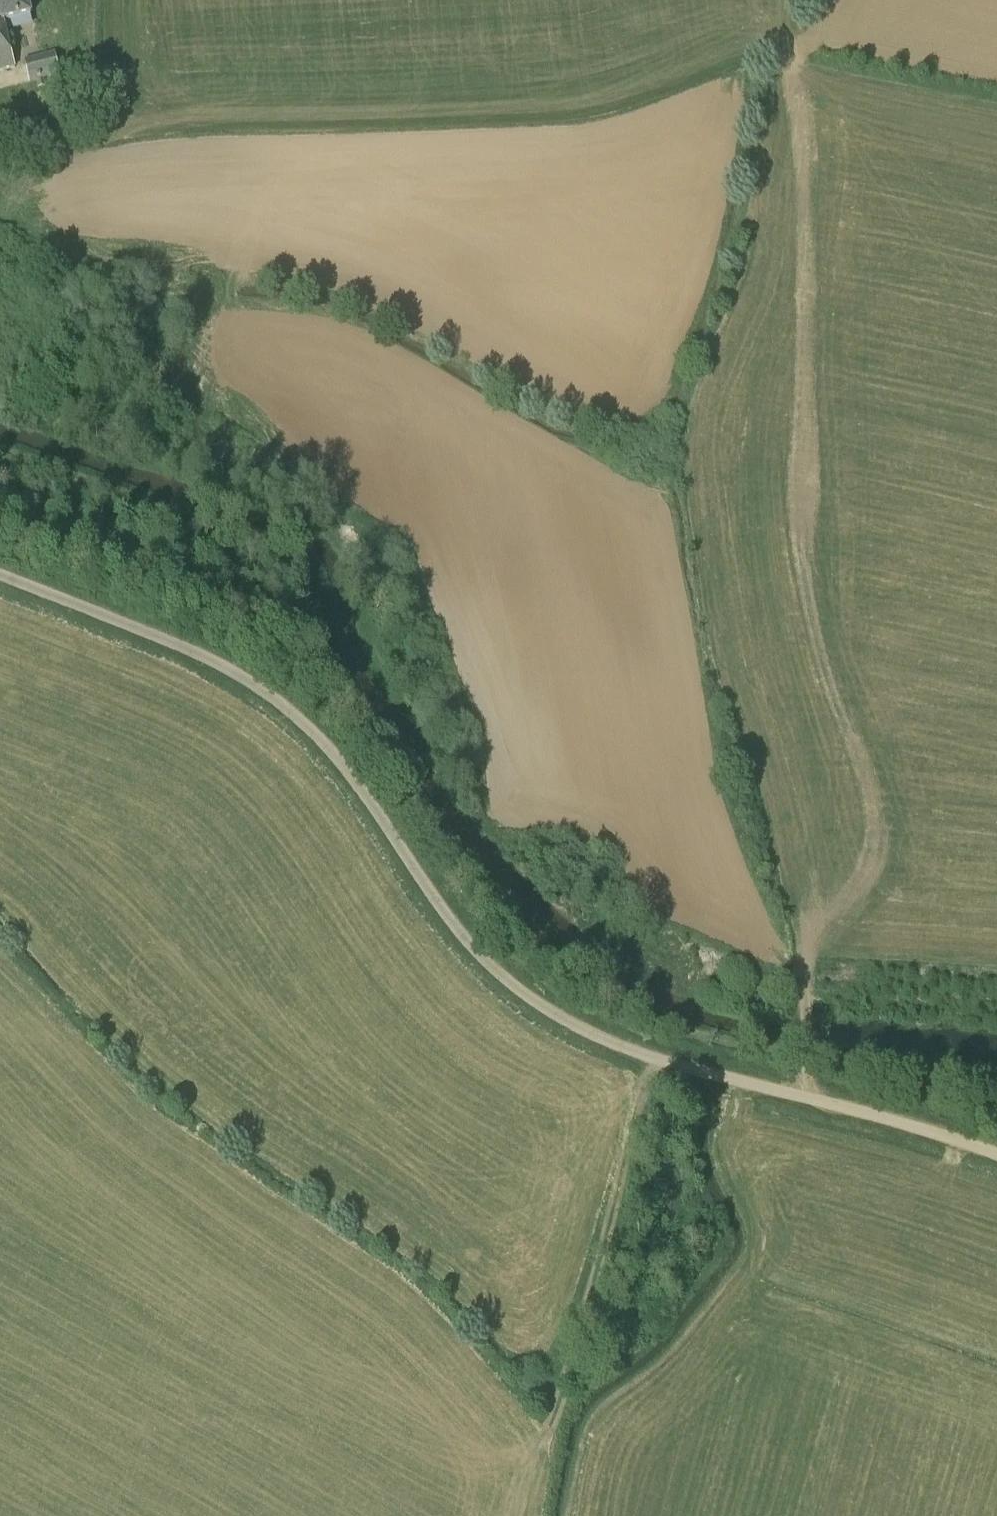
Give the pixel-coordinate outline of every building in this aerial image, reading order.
[(14,67),(2,21),(30,14),(27,0),(0,0),(0,70),(14,67)] [(45,87),(43,78),(60,74),(54,52),(23,60),(28,82),(35,80),(38,89),(45,87)]
